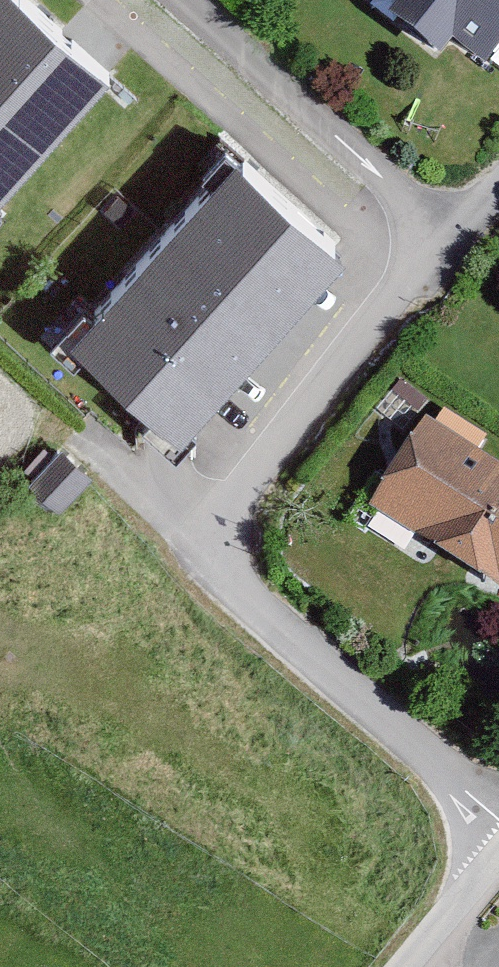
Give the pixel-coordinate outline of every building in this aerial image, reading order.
[(54,0),(6,0),(0,7),(0,215),(1,216),(134,73),(54,0)] [(419,18),(409,31),(453,63),(466,46),(498,70),(498,0),(394,0),(419,18)] [(364,257),(254,159),(92,338),(202,436),(364,257)] [(498,581),(498,464),(435,427),(384,515),(498,581)] [(85,485),(57,455),(20,489),(49,519),(85,485)]
